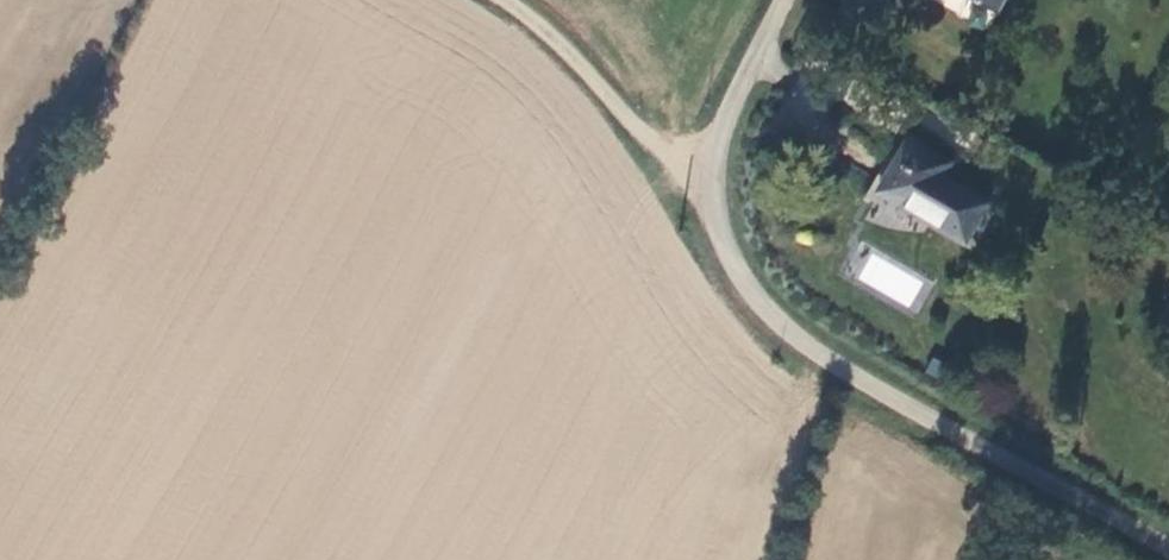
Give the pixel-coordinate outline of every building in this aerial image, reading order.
[(1001,11),(1007,0),(981,0),(1001,11)] [(877,190),(926,219),(965,243),(989,202),(942,174),(950,159),(908,135),(877,190)]
